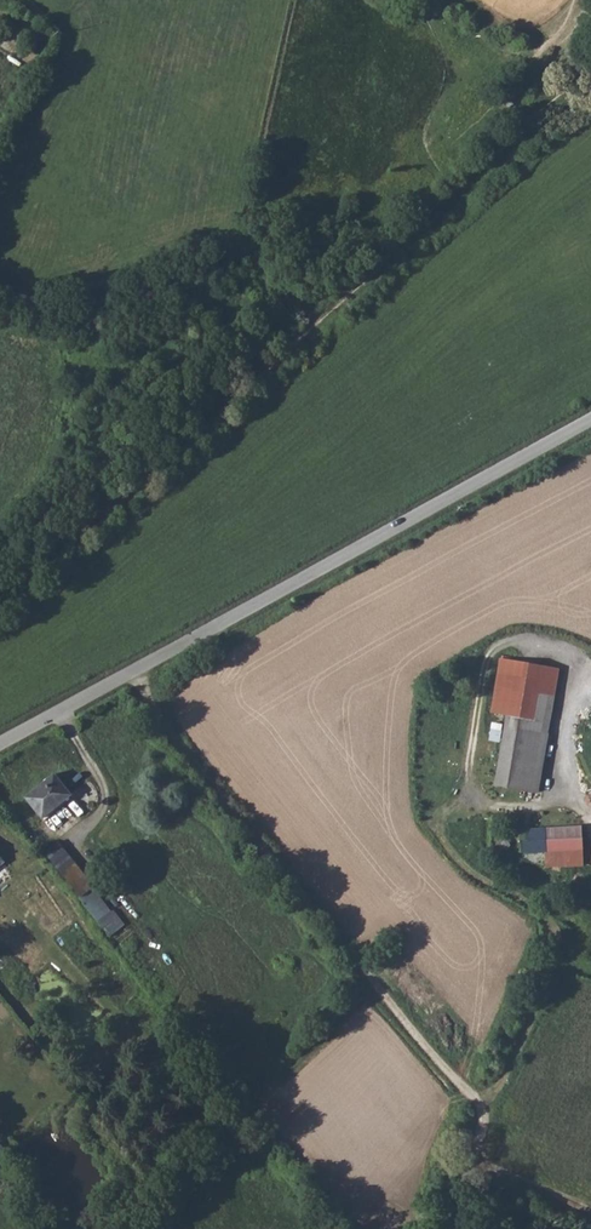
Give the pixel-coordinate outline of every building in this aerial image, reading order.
[(495,789),(536,797),(559,671),(499,659),(492,714),(504,718),(495,789)] [(57,767),(28,790),(45,810),(53,804),(51,801),(71,785),(57,767)] [(545,854),(543,833),(519,836),(521,856),(545,854)] [(97,885),(84,895),(99,914),(112,905),(97,885)]
